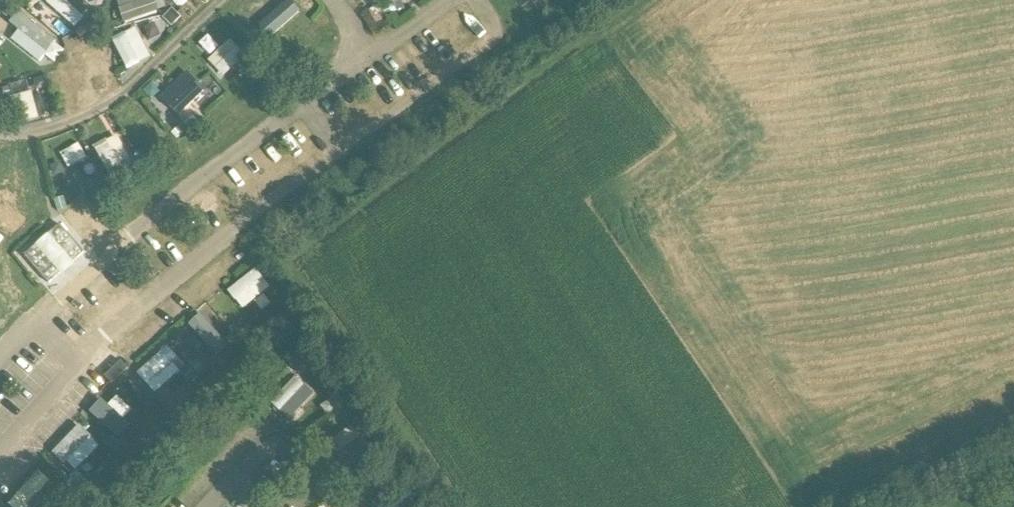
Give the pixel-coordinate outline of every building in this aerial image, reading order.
[(82,5),(78,0),(48,0),(67,20),(82,5)] [(164,8),(161,0),(117,0),(126,23),(164,8)] [(265,5),(258,12),(247,2),(234,17),(269,49),(290,26),(265,5)] [(10,32),(39,58),(47,48),(18,23),(10,32)] [(128,68),(151,57),(137,27),(113,38),(128,68)] [(209,34),(199,42),(210,55),(219,46),(209,34)] [(220,75),(246,59),(234,40),(208,55),(220,75)] [(376,105),(399,91),(381,62),(358,75),(376,105)] [(185,70),(159,98),(179,116),(205,88),(185,70)] [(34,78),(36,90),(51,87),(49,75),(34,78)] [(27,121),(40,116),(31,90),(17,95),(27,121)] [(147,114),(124,135),(142,155),(166,134),(147,114)] [(119,134),(95,144),(110,179),(134,169),(119,134)] [(68,166),(88,157),(80,142),(60,151),(68,166)] [(19,203),(20,188),(13,188),(13,175),(0,175),(0,202),(19,203)] [(54,288),(102,245),(112,237),(82,204),(24,255),(54,288)] [(228,290),(244,309),(272,285),(256,267),(228,290)] [(29,294),(0,269),(0,292),(18,308),(29,294)] [(189,324),(197,331),(187,340),(207,362),(228,342),(201,313),(189,324)] [(156,393),(186,365),(168,345),(137,373),(156,393)] [(289,420),(316,394),(299,377),(272,403),(289,420)] [(109,404),(102,397),(89,410),(118,438),(132,425),(124,417),(133,409),(118,394),(109,404)] [(322,406),(330,417),(346,405),(338,394),(322,406)] [(74,471),(100,445),(80,424),(54,449),(74,471)] [(355,424),(333,438),(341,451),(363,437),(355,424)]
